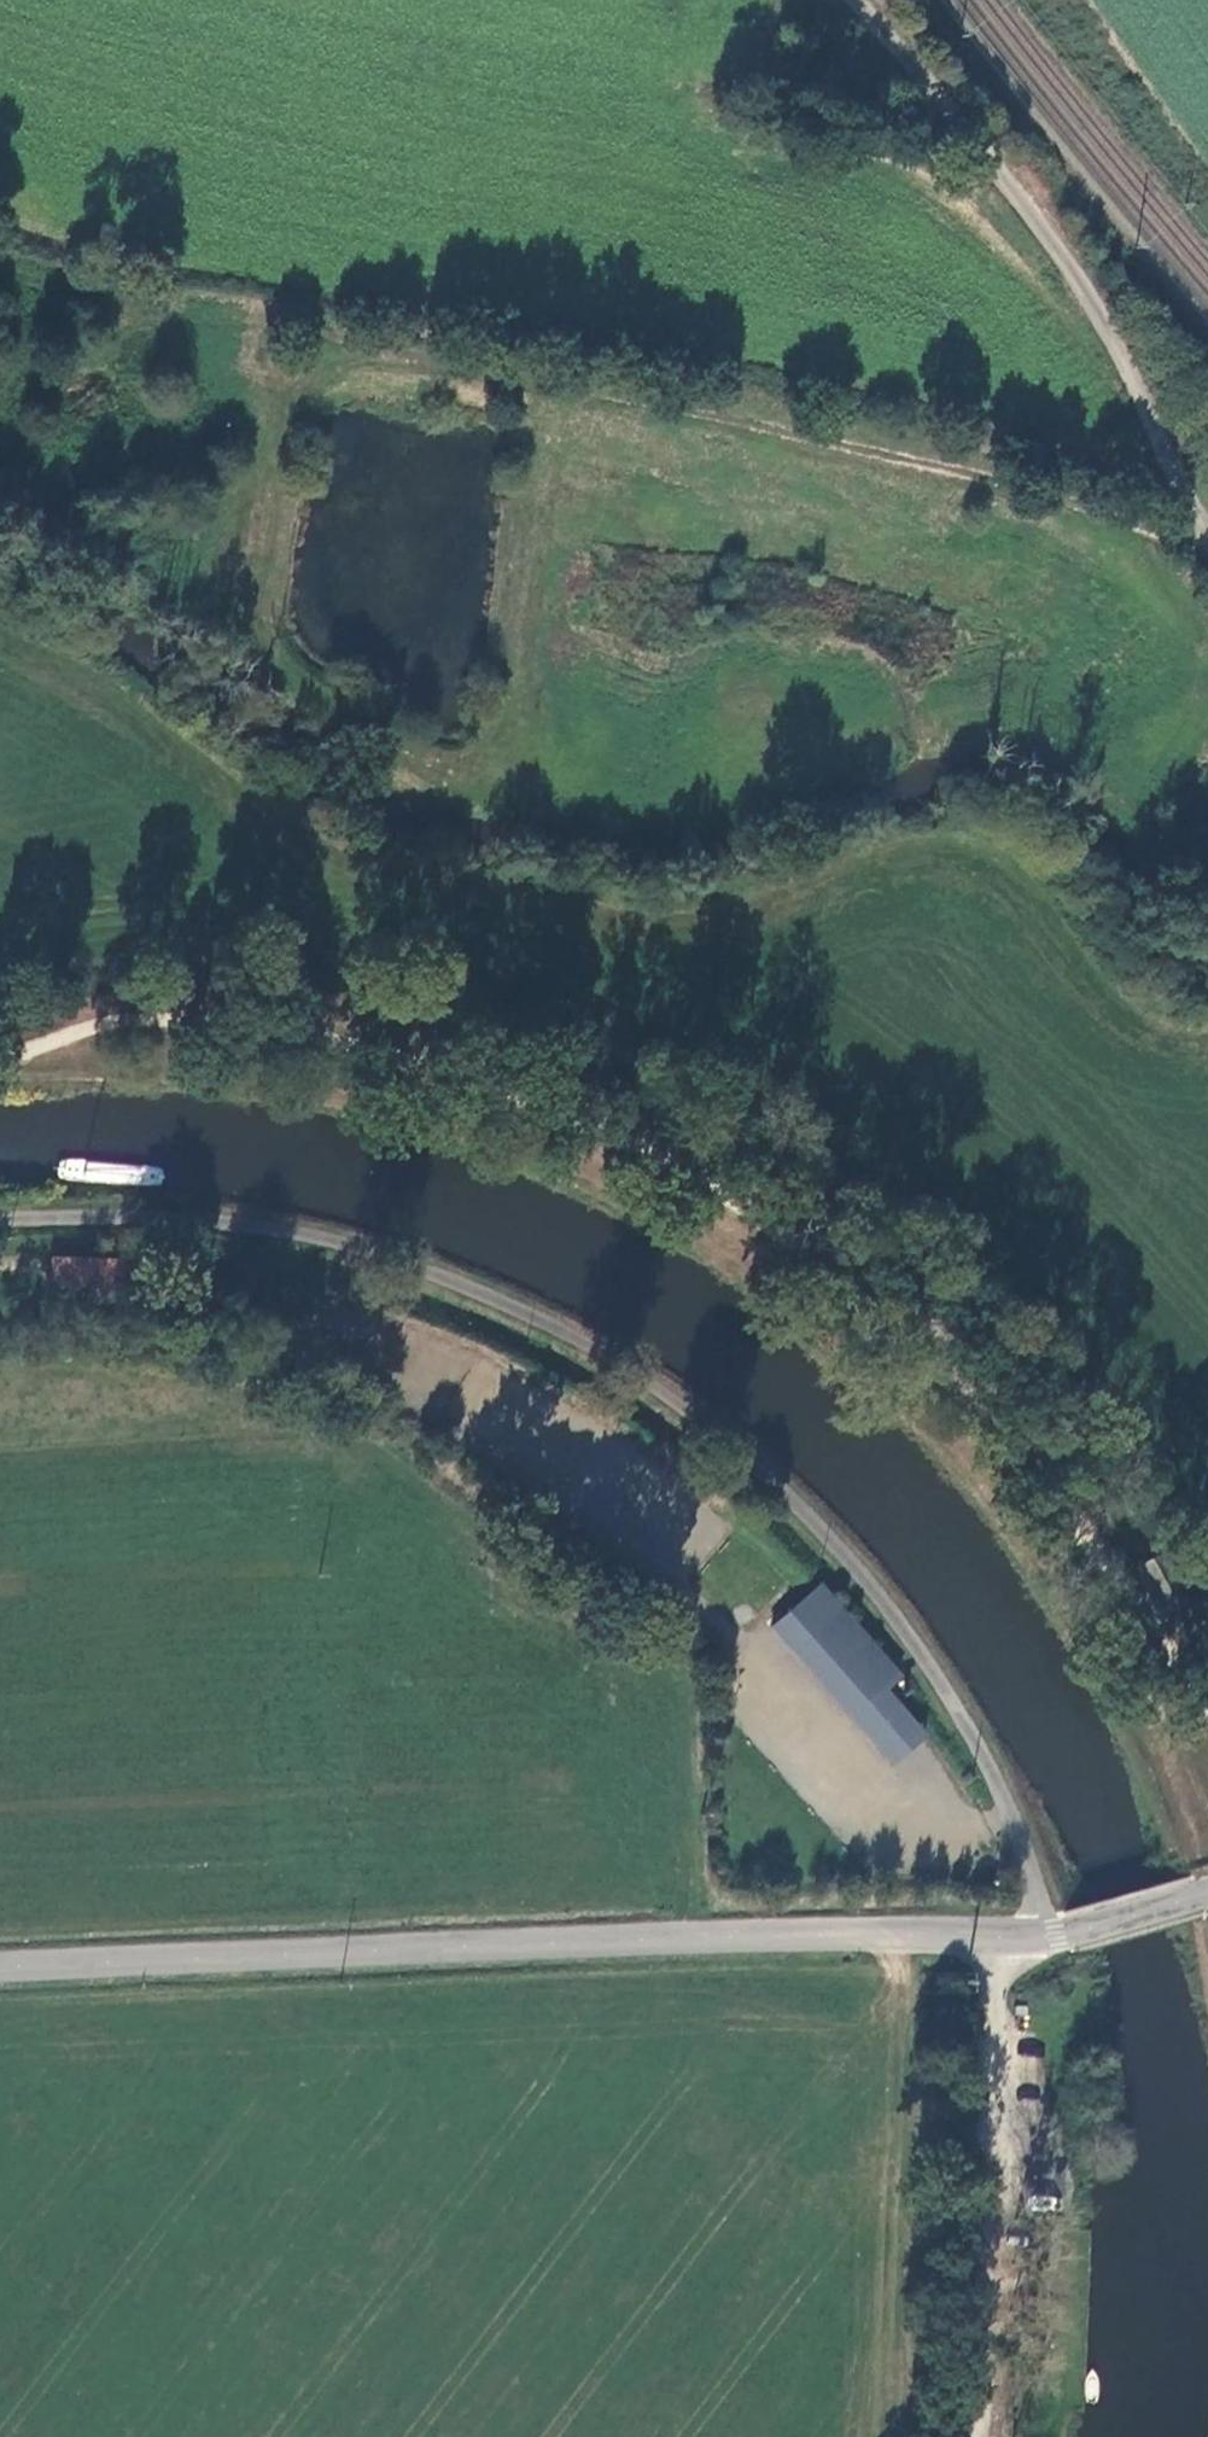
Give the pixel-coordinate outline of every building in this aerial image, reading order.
[(51,1300),(127,1302),(128,1257),(52,1255),(51,1300)] [(1157,1551),(1131,1566),(1155,1606),(1181,1591),(1157,1551)] [(900,1675),(818,1585),(769,1629),(894,1765),(924,1737),(882,1691),(900,1675)]
